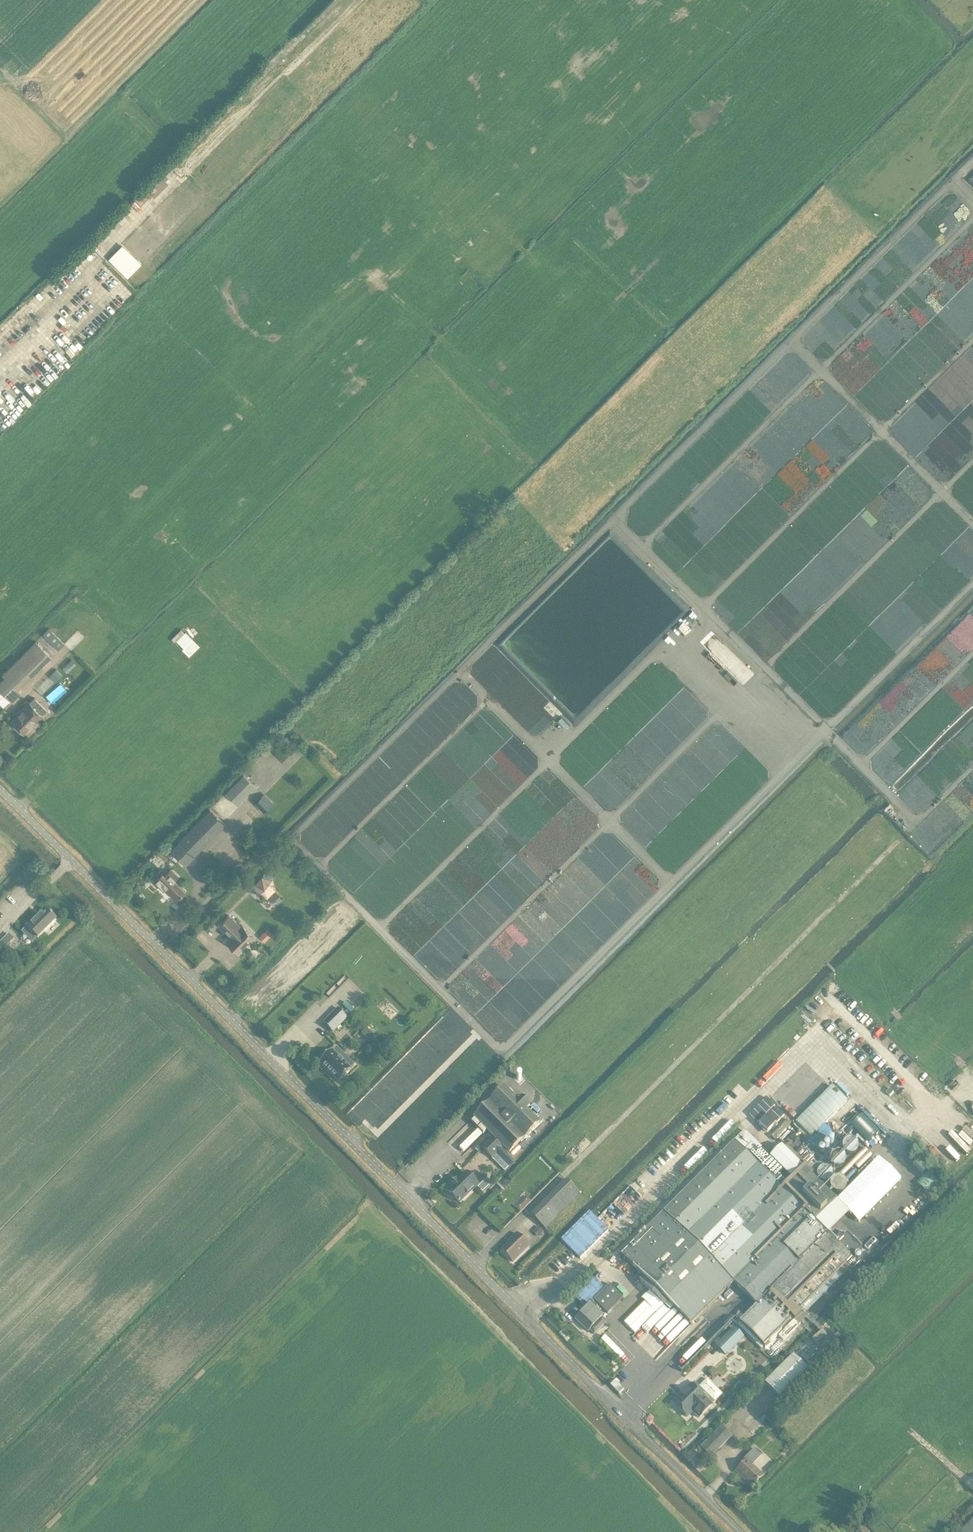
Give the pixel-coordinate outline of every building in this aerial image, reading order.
[(123,245),(109,259),(128,277),(141,264),(123,245)] [(59,649),(64,644),(49,629),(43,634),(59,649)] [(186,632),(175,642),(189,657),(200,646),(186,632)] [(51,656),(36,641),(2,675),(5,678),(0,683),(0,690),(11,702),(21,692),(18,689),(51,656)] [(31,725),(33,726),(43,716),(42,714),(46,710),(34,698),(30,703),(29,701),(21,709),(22,710),(11,721),(23,733),(31,725)] [(256,786),(244,774),(225,793),(237,805),(256,786)] [(210,809),(170,849),(186,864),(226,824),(210,809)] [(165,849),(162,851),(168,857),(170,854),(165,849)] [(178,898),(185,891),(174,880),(178,876),(171,868),(164,875),(162,872),(154,881),(160,887),(162,885),(166,889),(167,887),(178,898)] [(257,895),(267,897),(275,890),(273,880),(262,877),(255,884),(257,895)] [(38,938),(56,920),(44,909),(26,927),(38,938)] [(252,937),(253,936),(243,926),(242,927),(241,928),(229,915),(228,915),(219,924),(220,924),(232,937),(228,941),(227,942),(237,952),(238,951),(252,937)] [(268,927),(258,937),(264,942),(274,933),(268,927)] [(11,943),(5,937),(0,942),(0,950),(2,952),(11,943)] [(322,1023),(333,1034),(348,1018),(337,1008),(322,1023)] [(374,1053),(382,1060),(389,1053),(380,1045),(374,1053)] [(319,1063),(338,1082),(351,1070),(331,1050),(319,1063)] [(795,1123),(793,1125),(808,1141),(811,1138),(847,1102),(832,1086),(795,1123)] [(474,1118),(509,1153),(539,1123),(525,1109),(529,1106),(524,1101),(521,1098),(518,1102),(504,1088),(474,1118)] [(776,1107),(759,1124),(767,1133),(784,1115),(776,1107)] [(774,1141),(791,1123),(788,1120),(771,1137),(774,1141)] [(810,1144),(814,1148),(818,1145),(821,1148),(825,1144),(829,1149),(835,1143),(831,1138),(842,1127),(835,1120),(810,1144)] [(492,1139),(482,1148),(492,1159),(502,1150),(492,1139)] [(851,1259),(827,1235),(814,1222),(835,1201),(802,1167),(785,1184),(778,1178),(774,1182),(734,1142),(663,1213),(621,1256),(644,1279),(641,1282),(664,1306),(668,1302),(691,1326),(726,1290),(728,1292),(730,1289),(729,1288),(734,1283),(756,1306),(739,1323),(763,1347),(851,1259)] [(769,1158),(790,1178),(802,1166),(781,1146),(769,1158)] [(478,1185),(466,1173),(458,1181),(457,1179),(448,1188),(449,1190),(447,1192),(449,1194),(449,1196),(452,1199),(454,1199),(459,1204),(478,1185)] [(545,1230),(581,1195),(566,1180),(531,1216),(545,1230)] [(534,1231),(539,1236),(543,1232),(538,1227),(534,1231)] [(513,1262),(529,1247),(516,1234),(510,1240),(511,1242),(502,1251),(513,1262)] [(612,1309),(623,1298),(609,1284),(594,1300),(608,1314),(612,1309)] [(602,1318),(602,1317),(595,1310),(598,1307),(593,1302),(575,1320),(588,1332),(590,1330),(594,1334),(606,1322),(602,1318)] [(735,1328),(716,1346),(725,1356),(744,1337),(735,1328)] [(817,1342),(827,1333),(823,1328),(813,1338),(817,1342)] [(793,1355),(764,1383),(778,1397),(807,1369),(793,1355)] [(687,1417),(693,1412),(699,1418),(722,1395),(707,1380),(696,1390),(691,1385),(692,1387),(682,1397),(681,1395),(673,1403),(687,1417)] [(615,1381),(611,1385),(619,1394),(624,1390),(615,1381)] [(710,1458),(732,1437),(722,1427),(700,1448),(710,1458)] [(736,1471),(751,1486),(756,1481),(756,1482),(758,1481),(757,1480),(761,1475),(751,1465),(761,1455),(754,1448),(743,1459),(745,1461),(736,1471)] [(961,1531),(972,1531),(972,1520),(961,1531)]
